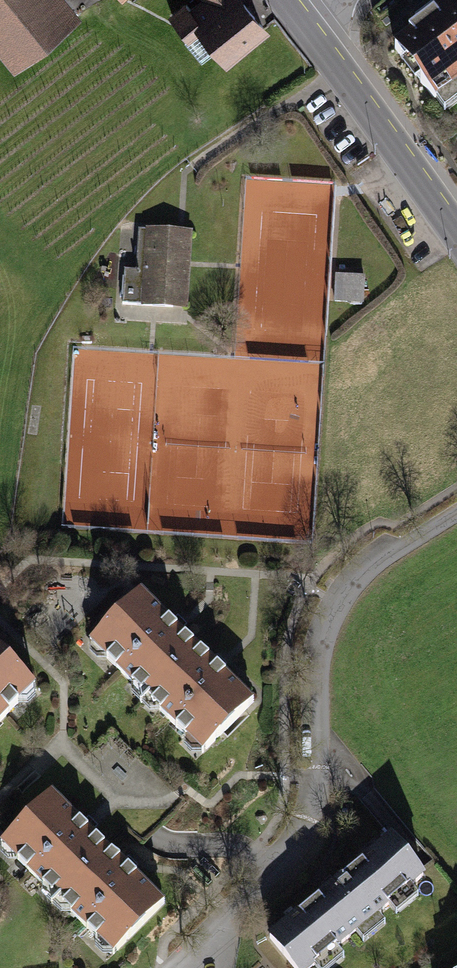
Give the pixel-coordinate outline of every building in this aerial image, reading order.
[(66,0),(0,0),(0,56),(14,74),(81,19),(66,0)] [(191,9),(185,2),(168,16),(179,29),(177,30),(202,60),(214,50),(228,66),(272,31),(247,0),(202,0),(191,9)] [(406,36),(409,40),(393,52),(441,117),(456,105),(456,0),(454,0),(406,36)] [(124,269),(122,304),(183,308),(188,232),(139,229),(136,270),(124,269)] [(364,274),(335,273),(334,301),(363,302),(364,274)] [(137,602),(92,650),(211,760),(255,712),(214,674),(174,637),(137,602)] [(25,691),(0,667),(0,716),(25,691)] [(58,802),(13,848),(109,943),(154,898),(124,868),(86,830),(58,802)] [(266,938),(290,967),(315,967),(420,882),(386,841),(266,938)]
